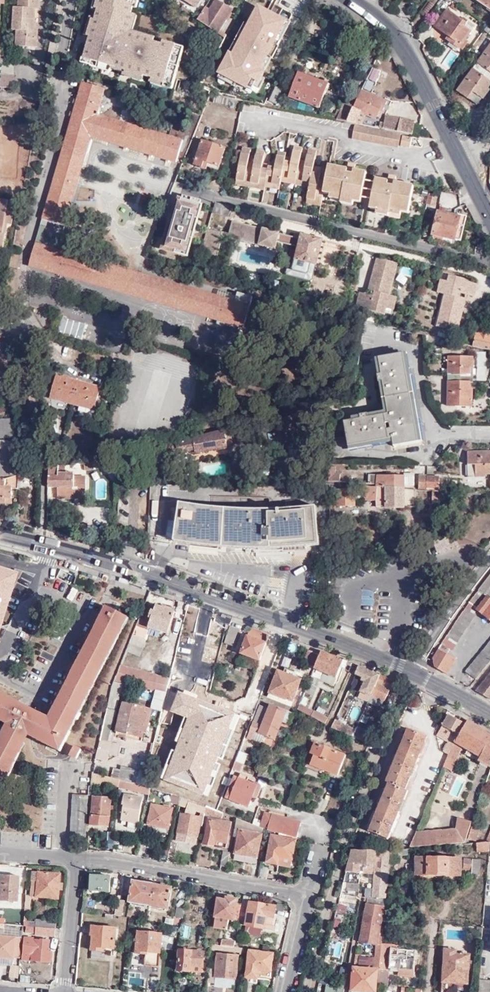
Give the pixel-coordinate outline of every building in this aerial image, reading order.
[(36,31),(32,31),(33,24),(34,10),(38,10),(38,0),(18,0),(18,7),(14,7),(12,30),(16,30),(15,46),(35,47),(36,31)] [(132,34),(137,16),(129,14),(133,0),(94,0),(89,18),(90,19),(79,61),(93,65),(92,72),(171,92),(182,47),(132,34)] [(231,8),(218,0),(216,0),(211,10),(206,7),(198,20),(215,32),(225,38),(229,29),(226,27),(223,32),(219,29),(231,8)] [(489,9),(489,0),(477,0),(489,9)] [(445,39),(458,48),(470,31),(462,26),(465,22),(447,9),(435,26),(447,36),(445,39)] [(457,90),(468,99),(473,91),(482,98),(488,90),(486,88),(489,82),(489,44),(457,90)] [(209,94),(210,94),(211,95),(213,86),(245,92),(249,74),(231,70),(230,76),(222,75),(207,71),(199,87),(209,92),(209,94)] [(289,98),(320,109),(328,85),(298,73),(289,98)] [(0,74),(0,88),(11,88),(13,75),(0,74)] [(42,218),(48,220),(64,225),(90,137),(175,163),(181,141),(97,114),(104,90),(82,83),(42,218)] [(264,105),(267,98),(265,98),(269,90),(259,86),(255,93),(257,94),(254,103),(264,105)] [(268,102),(276,106),(282,92),(274,88),(268,102)] [(370,95),(360,90),(358,95),(369,100),(370,95)] [(369,100),(358,95),(353,106),(346,121),(349,122),(355,123),(360,110),(365,113),(365,115),(373,119),(378,109),(382,111),(386,102),(370,95),(369,100)] [(346,121),(353,106),(343,102),(340,110),(337,119),(346,121)] [(320,113),(320,116),(337,119),(340,110),(337,109),(335,115),(320,113)] [(401,132),(412,134),(414,121),(384,115),(381,128),(399,132),(401,132)] [(381,128),(355,123),(352,136),(397,145),(399,132),(381,128)] [(400,144),(409,146),(412,136),(402,134),(400,144)] [(193,164),(204,168),(207,162),(218,166),(224,147),(202,139),(193,164)] [(287,178),(296,180),(299,164),(300,161),(303,148),(294,146),(292,159),(291,162),(284,161),(280,179),(287,180),(287,178)] [(249,183),(250,182),(253,167),(247,166),(248,161),(251,150),(242,147),(235,179),(243,181),(243,182),(249,183)] [(302,181),(310,183),(314,165),(317,150),(309,149),(306,161),(305,165),(299,164),(296,180),(296,182),(301,183),(302,181)] [(256,185),(264,186),(264,184),(267,170),(261,169),(262,165),(264,153),(256,151),(254,163),(253,167),(250,182),(257,183),(256,185)] [(279,186),(280,181),(280,179),(284,161),(285,158),(286,153),(277,151),(275,164),(275,168),(268,166),(267,170),(264,184),(270,185),(270,184),(279,186)] [(325,184),(323,193),(330,194),(342,196),(341,199),(353,201),(361,202),(366,173),(354,171),(355,165),(348,164),(347,169),(328,166),(325,180),(325,184)] [(314,202),(321,203),(323,193),(325,184),(318,182),(319,179),(322,166),(314,165),(310,183),(309,186),(306,198),(314,200),(314,202)] [(370,208),(377,210),(389,212),(389,214),(400,216),(401,212),(408,213),(414,186),(395,182),(396,178),(389,176),(388,181),(376,179),(370,208)] [(428,191),(425,203),(435,205),(437,194),(428,191)] [(342,196),(330,194),(329,198),(341,200),(340,203),(352,205),(353,201),(341,199),(342,196)] [(3,248),(7,224),(11,224),(14,209),(9,209),(10,200),(0,199),(0,247),(3,248)] [(214,202),(211,213),(227,218),(231,206),(214,202)] [(433,234),(456,239),(461,218),(438,212),(433,234)] [(43,235),(48,220),(42,218),(34,243),(47,247),(50,238),(43,235)] [(176,266),(195,272),(201,251),(207,228),(209,224),(193,219),(184,246),(182,246),(176,266)] [(229,237),(276,248),(278,241),(280,233),(280,232),(233,221),(230,234),(229,237)] [(201,251),(216,255),(221,235),(222,232),(207,228),(201,251)] [(293,244),(295,237),(280,233),(278,241),(293,244)] [(286,273),(313,280),(318,263),(324,238),(302,233),(302,234),(296,233),(295,237),(293,244),(293,248),(292,248),(288,261),(289,262),(286,273)] [(68,243),(50,238),(47,247),(34,243),(28,265),(243,328),(252,298),(238,293),(234,301),(65,252),(68,243)] [(384,314),(386,307),(389,294),(397,262),(376,257),(369,284),(376,286),(375,291),(373,296),(360,292),(356,307),(384,314)] [(449,274),(448,281),(445,294),(437,325),(458,330),(464,302),(458,301),(459,296),(460,292),(474,295),(477,283),(469,281),(469,279),(449,274)] [(445,294),(448,281),(440,279),(437,292),(445,294)] [(389,294),(386,307),(393,309),(396,296),(389,294)] [(479,311),(489,312),(489,303),(484,302),(479,311)] [(59,332),(81,339),(86,325),(63,318),(59,332)] [(489,350),(489,336),(489,332),(489,330),(481,328),(479,335),(475,334),(472,346),(489,350)] [(0,342),(1,357),(9,357),(8,337),(0,336),(0,342)] [(393,447),(418,443),(414,420),(407,375),(403,354),(377,358),(386,414),(343,421),(347,446),(371,443),(392,439),(393,447)] [(473,381),(473,358),(447,357),(446,406),(471,407),(471,399),(472,399),(473,389),(470,389),(470,381),(473,381)] [(48,397),(93,410),(99,390),(55,376),(48,397)] [(304,420),(302,414),(287,418),(289,424),(304,420)] [(12,419),(0,420),(0,440),(13,441),(12,419)] [(121,458),(121,462),(143,456),(145,461),(154,460),(155,463),(175,458),(174,454),(195,450),(195,453),(228,448),(227,445),(231,444),(233,443),(230,430),(212,433),(180,441),(121,458)] [(0,440),(0,475),(15,475),(13,441),(0,440)] [(467,452),(468,477),(486,476),(486,474),(489,474),(489,451),(467,452)] [(107,474),(120,474),(121,462),(121,458),(108,459),(107,474)] [(94,461),(84,462),(84,469),(93,469),(94,461)] [(85,498),(85,480),(73,480),(73,476),(73,472),(64,472),(64,464),(48,466),(48,487),(57,487),(57,498),(85,498)] [(41,468),(28,472),(29,474),(32,476),(41,474),(41,468)] [(333,474),(327,473),(327,481),(338,482),(339,474),(333,474)] [(375,484),(375,487),(402,488),(402,484),(411,485),(413,485),(413,475),(371,473),(370,483),(375,484)] [(15,475),(12,479),(0,478),(0,504),(11,505),(11,488),(18,489),(19,474),(15,475)] [(426,490),(427,477),(427,476),(418,475),(417,489),(426,490)] [(426,490),(446,491),(446,479),(439,479),(438,478),(427,477),(426,490)] [(417,491),(367,486),(367,500),(377,500),(376,507),(386,507),(387,508),(404,508),(404,507),(417,507),(417,491)] [(355,506),(355,489),(338,489),(338,506),(355,506)] [(447,502),(448,492),(432,492),(432,502),(447,502)] [(202,508),(178,506),(175,545),(210,548),(254,549),(286,549),(317,545),(313,506),(261,511),(230,510),(202,508)] [(479,589),(485,594),(489,587),(489,574),(479,589)] [(469,602),(477,609),(488,596),(485,594),(479,589),(469,602)] [(477,609),(489,620),(489,598),(488,596),(477,609)] [(167,633),(175,610),(153,602),(149,613),(142,611),(137,626),(146,629),(148,626),(167,633)] [(435,666),(447,673),(454,658),(446,653),(449,647),(450,648),(475,614),(474,613),(477,609),(469,602),(437,648),(432,656),(433,661),(435,666)] [(201,615),(203,609),(188,604),(187,609),(201,615)] [(0,693),(0,720),(7,723),(0,736),(0,792),(23,748),(21,747),(29,733),(40,739),(39,741),(59,752),(129,618),(108,607),(99,625),(50,718),(26,706),(0,693)] [(182,628),(175,654),(186,656),(188,648),(209,654),(209,653),(217,624),(195,618),(193,624),(192,631),(182,628)] [(184,622),(182,628),(192,631),(193,624),(184,622)] [(217,624),(209,653),(215,655),(223,625),(217,624)] [(240,631),(230,627),(224,643),(234,647),(240,631)] [(259,661),(270,635),(251,628),(241,654),(259,661)] [(129,644),(141,648),(145,639),(133,634),(129,644)] [(475,680),(489,661),(489,641),(465,671),(475,680)] [(129,644),(126,651),(138,656),(141,648),(129,644)] [(315,668),(320,656),(308,651),(303,663),(315,668)] [(336,678),(344,659),(321,652),(320,656),(315,668),(324,673),(336,678)] [(121,666),(115,680),(155,690),(165,693),(165,692),(169,679),(121,666)] [(367,701),(380,674),(358,666),(354,676),(359,678),(359,680),(360,682),(364,683),(358,697),(367,701)] [(267,698),(291,707),(301,680),(277,671),(267,698)] [(336,678),(324,673),(321,680),(333,686),(336,678)] [(393,690),(397,682),(380,675),(371,696),(384,701),(389,689),(393,690)] [(489,675),(476,690),(489,698),(489,675)] [(308,683),(314,685),(317,679),(311,677),(308,683)] [(120,745),(112,743),(108,742),(109,733),(110,729),(111,729),(121,683),(114,682),(111,688),(96,758),(107,761),(109,754),(117,756),(120,745)] [(308,683),(304,693),(314,696),(317,687),(314,685),(308,683)] [(173,692),(192,699),(195,693),(190,691),(190,692),(175,686),(173,692)] [(153,709),(160,710),(164,695),(155,692),(151,708),(153,709)] [(384,701),(371,696),(368,702),(368,703),(381,708),(384,701)] [(124,702),(117,732),(119,732),(118,736),(142,741),(144,733),(147,733),(153,709),(151,708),(124,702)] [(325,723),(328,718),(300,704),(297,710),(325,723)] [(286,711),(270,705),(268,708),(260,705),(250,730),(274,739),(286,711)] [(233,729),(182,709),(158,772),(209,791),(233,729)] [(449,743),(445,752),(451,754),(467,720),(460,716),(458,719),(449,714),(441,730),(441,731),(438,737),(449,743)] [(330,727),(351,736),(355,728),(334,720),(330,727)] [(451,754),(446,767),(454,772),(463,755),(458,752),(461,745),(483,757),(481,761),(489,767),(489,732),(467,720),(451,754)] [(369,743),(374,732),(357,725),(355,728),(351,736),(369,743)] [(388,783),(369,831),(387,839),(407,790),(404,789),(427,735),(408,727),(386,782),(388,783)] [(336,776),(345,755),(316,744),(310,757),(312,758),(310,764),(336,776)] [(80,750),(74,746),(69,755),(76,759),(80,750)] [(241,771),(246,754),(238,751),(233,769),(241,771)] [(140,785),(144,772),(121,766),(120,770),(118,779),(133,783),(140,785)] [(120,770),(115,768),(112,778),(115,778),(118,779),(120,770)] [(100,782),(117,787),(118,779),(115,778),(112,778),(98,774),(91,773),(91,780),(100,782)] [(262,783),(241,773),(235,786),(231,784),(225,797),(248,807),(254,794),(257,796),(262,783)] [(147,787),(143,786),(140,785),(133,783),(118,779),(117,787),(146,795),(147,787)] [(91,788),(99,789),(100,782),(91,780),(91,788)] [(86,795),(71,794),(68,840),(83,841),(86,795)] [(140,797),(123,794),(118,819),(136,822),(140,797)] [(176,804),(177,796),(170,795),(168,802),(176,804)] [(203,811),(204,806),(177,796),(176,804),(185,807),(184,814),(179,813),(174,841),(194,845),(197,825),(200,826),(203,811)] [(109,826),(111,799),(93,797),(90,824),(109,826)] [(170,808),(149,804),(145,824),(166,828),(170,808)] [(222,813),(216,810),(204,806),(203,811),(220,817),(222,813)] [(268,830),(296,838),(300,823),(265,813),(261,827),(263,828),(268,830)] [(229,822),(208,818),(203,843),(213,845),(213,842),(225,844),(229,822)] [(263,828),(261,827),(253,824),(237,818),(235,825),(262,831),(263,828)] [(416,832),(409,848),(463,844),(466,838),(467,834),(472,822),(462,819),(458,830),(416,832)] [(467,834),(466,838),(476,842),(479,836),(478,835),(480,829),(472,826),(469,833),(467,834)] [(234,853),(256,857),(261,834),(238,830),(234,853)] [(296,841),(271,835),(265,862),(290,868),(296,841)] [(176,844),(169,842),(166,856),(173,858),(176,844)] [(476,852),(488,851),(489,842),(486,843),(476,843),(476,852)] [(377,851),(351,850),(343,882),(359,885),(361,873),(360,872),(361,864),(376,865),(372,897),(385,898),(388,855),(388,849),(377,851)] [(220,866),(226,867),(228,854),(222,853),(220,866)] [(255,862),(256,857),(234,853),(233,857),(255,862)] [(476,859),(463,860),(463,871),(468,871),(469,877),(476,877),(476,859)] [(460,861),(418,861),(418,874),(460,873),(460,861)] [(60,874),(32,871),(31,880),(37,881),(36,897),(58,898),(60,874)] [(109,877),(90,875),(89,890),(108,892),(109,877)] [(0,876),(0,878),(0,901),(18,903),(20,877),(0,876)] [(171,889),(131,882),(127,903),(167,910),(171,889)] [(249,896),(242,895),(241,904),(240,909),(246,910),(244,925),(270,930),(274,907),(248,902),(249,896)] [(57,928),(60,928),(61,921),(29,918),(31,896),(30,896),(26,896),(23,925),(26,925),(57,928)] [(385,898),(372,897),(371,903),(366,902),(363,922),(383,924),(385,898)] [(233,920),(236,903),(237,902),(236,902),(225,900),(217,898),(213,917),(215,917),(213,927),(226,930),(228,919),(233,920)] [(182,915),(183,906),(177,904),(175,914),(182,915)] [(336,913),(346,914),(347,907),(337,906),(336,913)] [(342,928),(345,916),(334,913),(332,926),(342,928)] [(383,924),(363,922),(360,940),(375,943),(374,956),(380,957),(381,944),(383,924)] [(57,928),(26,925),(25,933),(56,936),(57,928)] [(115,928),(91,926),(89,936),(92,936),(90,950),(103,951),(103,947),(113,948),(115,928)] [(162,932),(137,930),(135,953),(148,955),(148,952),(160,953),(162,932)] [(19,958),(21,936),(0,934),(0,956),(19,958)] [(30,953),(30,960),(50,962),(51,951),(48,951),(49,940),(24,938),(23,952),(30,953)] [(220,939),(219,945),(233,947),(234,941),(220,939)] [(398,945),(381,944),(380,957),(379,966),(378,986),(387,987),(388,972),(386,972),(388,949),(392,949),(390,969),(400,970),(400,974),(413,976),(415,951),(398,949),(398,945)] [(203,952),(178,950),(177,971),(190,971),(191,966),(202,967),(203,952)] [(456,954),(457,950),(445,950),(443,983),(469,984),(471,956),(456,954)] [(245,978),(246,978),(258,979),(270,980),(273,954),(248,952),(245,978)] [(216,970),(209,969),(208,983),(214,984),(215,978),(236,980),(238,956),(217,954),(216,970)] [(349,991),(353,991),(353,990),(373,991),(375,991),(377,970),(354,967),(351,986),(350,986),(349,991)] [(478,980),(477,991),(489,991),(489,981),(478,980)]
